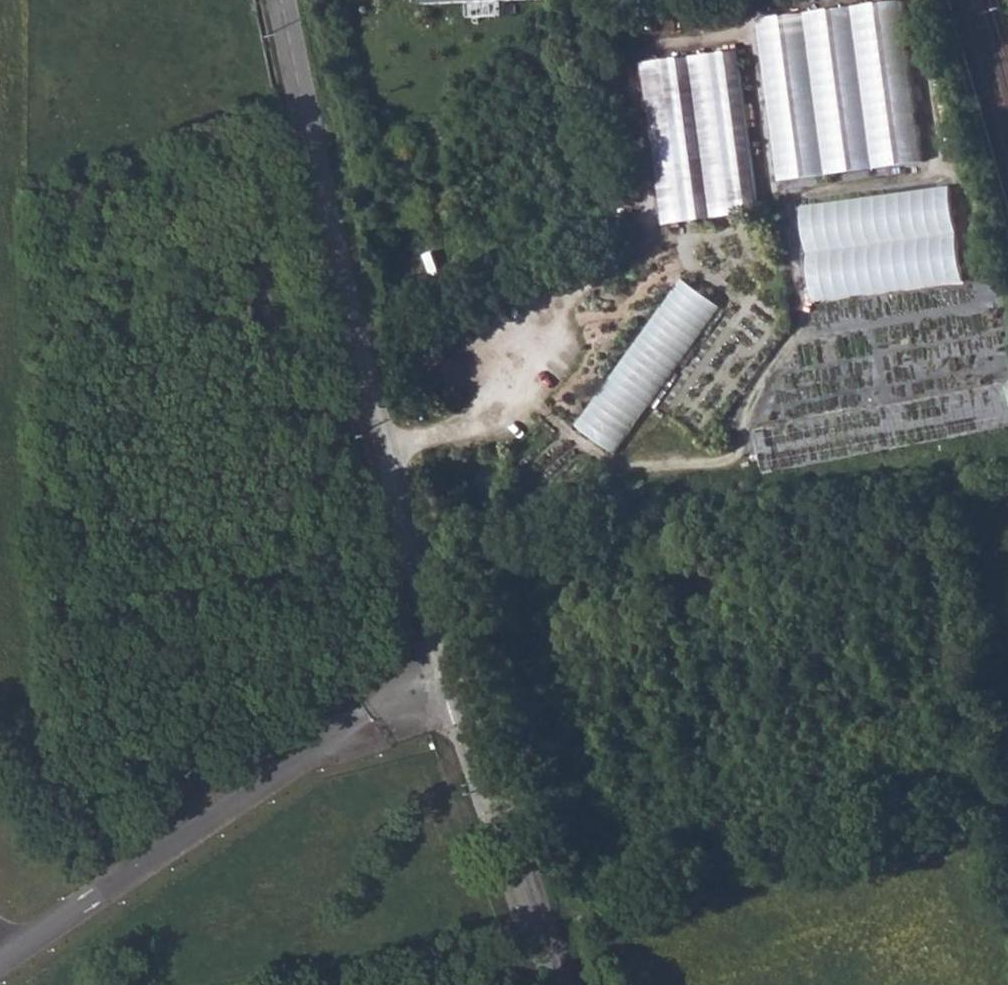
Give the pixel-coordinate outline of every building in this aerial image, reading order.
[(783,52),(907,29),(901,0),(851,0),(776,14),(783,52)] [(643,68),(669,226),(765,213),(739,55),(643,68)] [(801,206),(811,252),(948,228),(937,181),(801,206)] [(578,427),(620,456),(724,309),(683,280),(578,427)]
